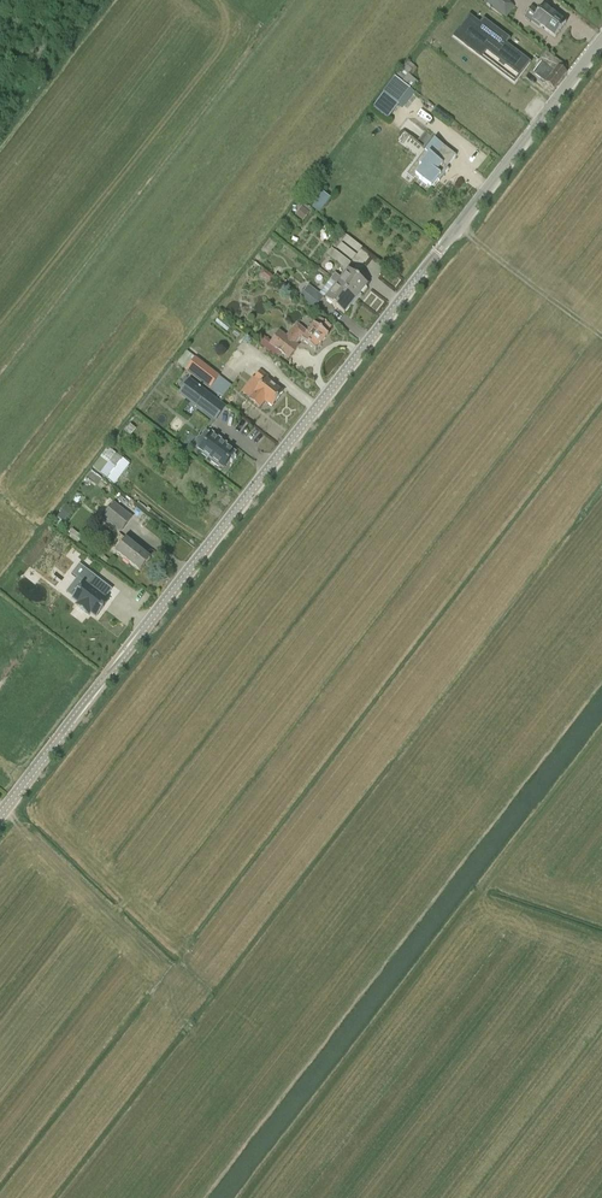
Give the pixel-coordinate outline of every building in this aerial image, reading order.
[(486,3),(503,15),(511,5),(505,0),(488,0),(486,3)] [(555,38),(566,23),(543,6),(538,12),(531,7),(524,17),(526,15),(532,20),(531,22),(540,28),(541,27),(555,38)] [(476,21),(466,34),(476,41),(470,48),(481,56),(486,49),(519,75),(529,62),(530,63),(531,62),(504,42),(508,38),(502,33),(498,38),(476,21)] [(558,87),(567,68),(561,65),(563,60),(546,51),(534,75),(558,87)] [(395,78),(402,83),(403,82),(412,90),(418,83),(411,77),(417,69),(408,61),(394,77),(395,78)] [(402,83),(395,78),(383,93),(398,105),(410,89),(402,83)] [(455,156),(434,139),(417,162),(422,167),(415,175),(431,188),(445,169),(446,170),(445,171),(446,172),(448,169),(446,167),(455,156)] [(323,191),(314,208),(324,213),(332,197),(323,191)] [(332,246),(336,250),(347,236),(342,233),(332,246)] [(345,270),(351,263),(331,248),(326,255),(345,270)] [(273,284),(277,277),(264,269),(259,276),(273,284)] [(335,274),(330,280),(355,299),(366,285),(348,270),(341,278),(335,274)] [(344,314),(355,299),(330,280),(319,294),(308,285),(301,295),(316,307),(323,297),(325,298),(325,299),(344,314)] [(264,340),(261,344),(279,358),(282,354),(288,359),(298,346),(296,344),(297,343),(298,343),(300,340),(299,340),(300,340),(299,339),(300,338),(302,340),(315,350),(327,335),(325,333),(330,327),(319,318),(308,333),(301,328),(292,329),(286,336),(279,331),(271,343),(264,337),(264,340)] [(187,370),(209,387),(218,376),(196,359),(187,370)] [(254,379),(261,384),(249,400),(259,408),(265,401),(271,406),(282,392),(266,379),(268,377),(260,371),(254,379)] [(189,380),(179,393),(215,421),(225,407),(189,380)] [(212,460),(211,461),(218,466),(219,465),(223,468),(234,453),(218,441),(220,439),(212,433),(210,435),(206,431),(200,438),(205,442),(199,450),(212,460)] [(129,464),(116,454),(100,474),(113,484),(129,464)] [(91,480),(97,484),(101,479),(91,471),(82,484),(86,487),(91,480)] [(132,517),(114,503),(103,518),(120,532),(132,517)] [(73,510),(66,505),(53,522),(59,527),(73,510)] [(126,539),(115,552),(139,572),(150,558),(126,539)] [(79,564),(71,574),(84,585),(80,590),(79,589),(77,592),(78,593),(73,599),(78,603),(76,606),(88,615),(90,613),(96,617),(101,610),(101,611),(103,608),(108,601),(94,591),(102,582),(79,564)]
